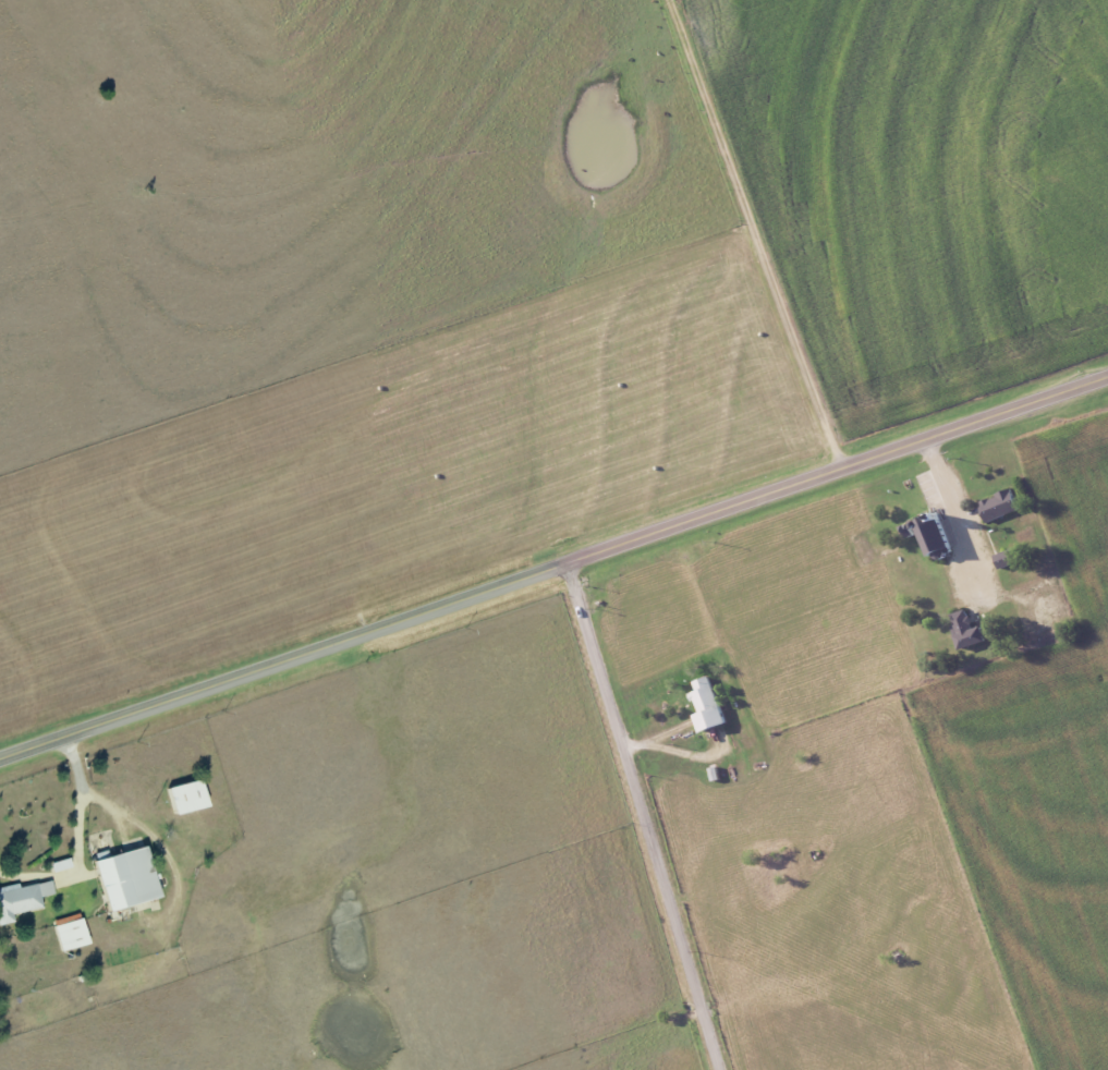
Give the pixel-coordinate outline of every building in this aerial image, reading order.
[(981,502),(991,523),(1023,509),(1014,488),(981,502)] [(959,648),(988,643),(984,626),(974,628),(970,610),(953,613),(959,648)] [(177,815),(210,805),(202,778),(169,788),(177,815)] [(97,859),(110,910),(162,897),(149,846),(97,859)] [(42,897),(55,894),(52,880),(20,887),(20,884),(0,889),(0,925),(16,921),(14,914),(44,907),(42,897)] [(55,925),(63,951),(90,943),(81,912),(65,917),(66,922),(55,925)]
